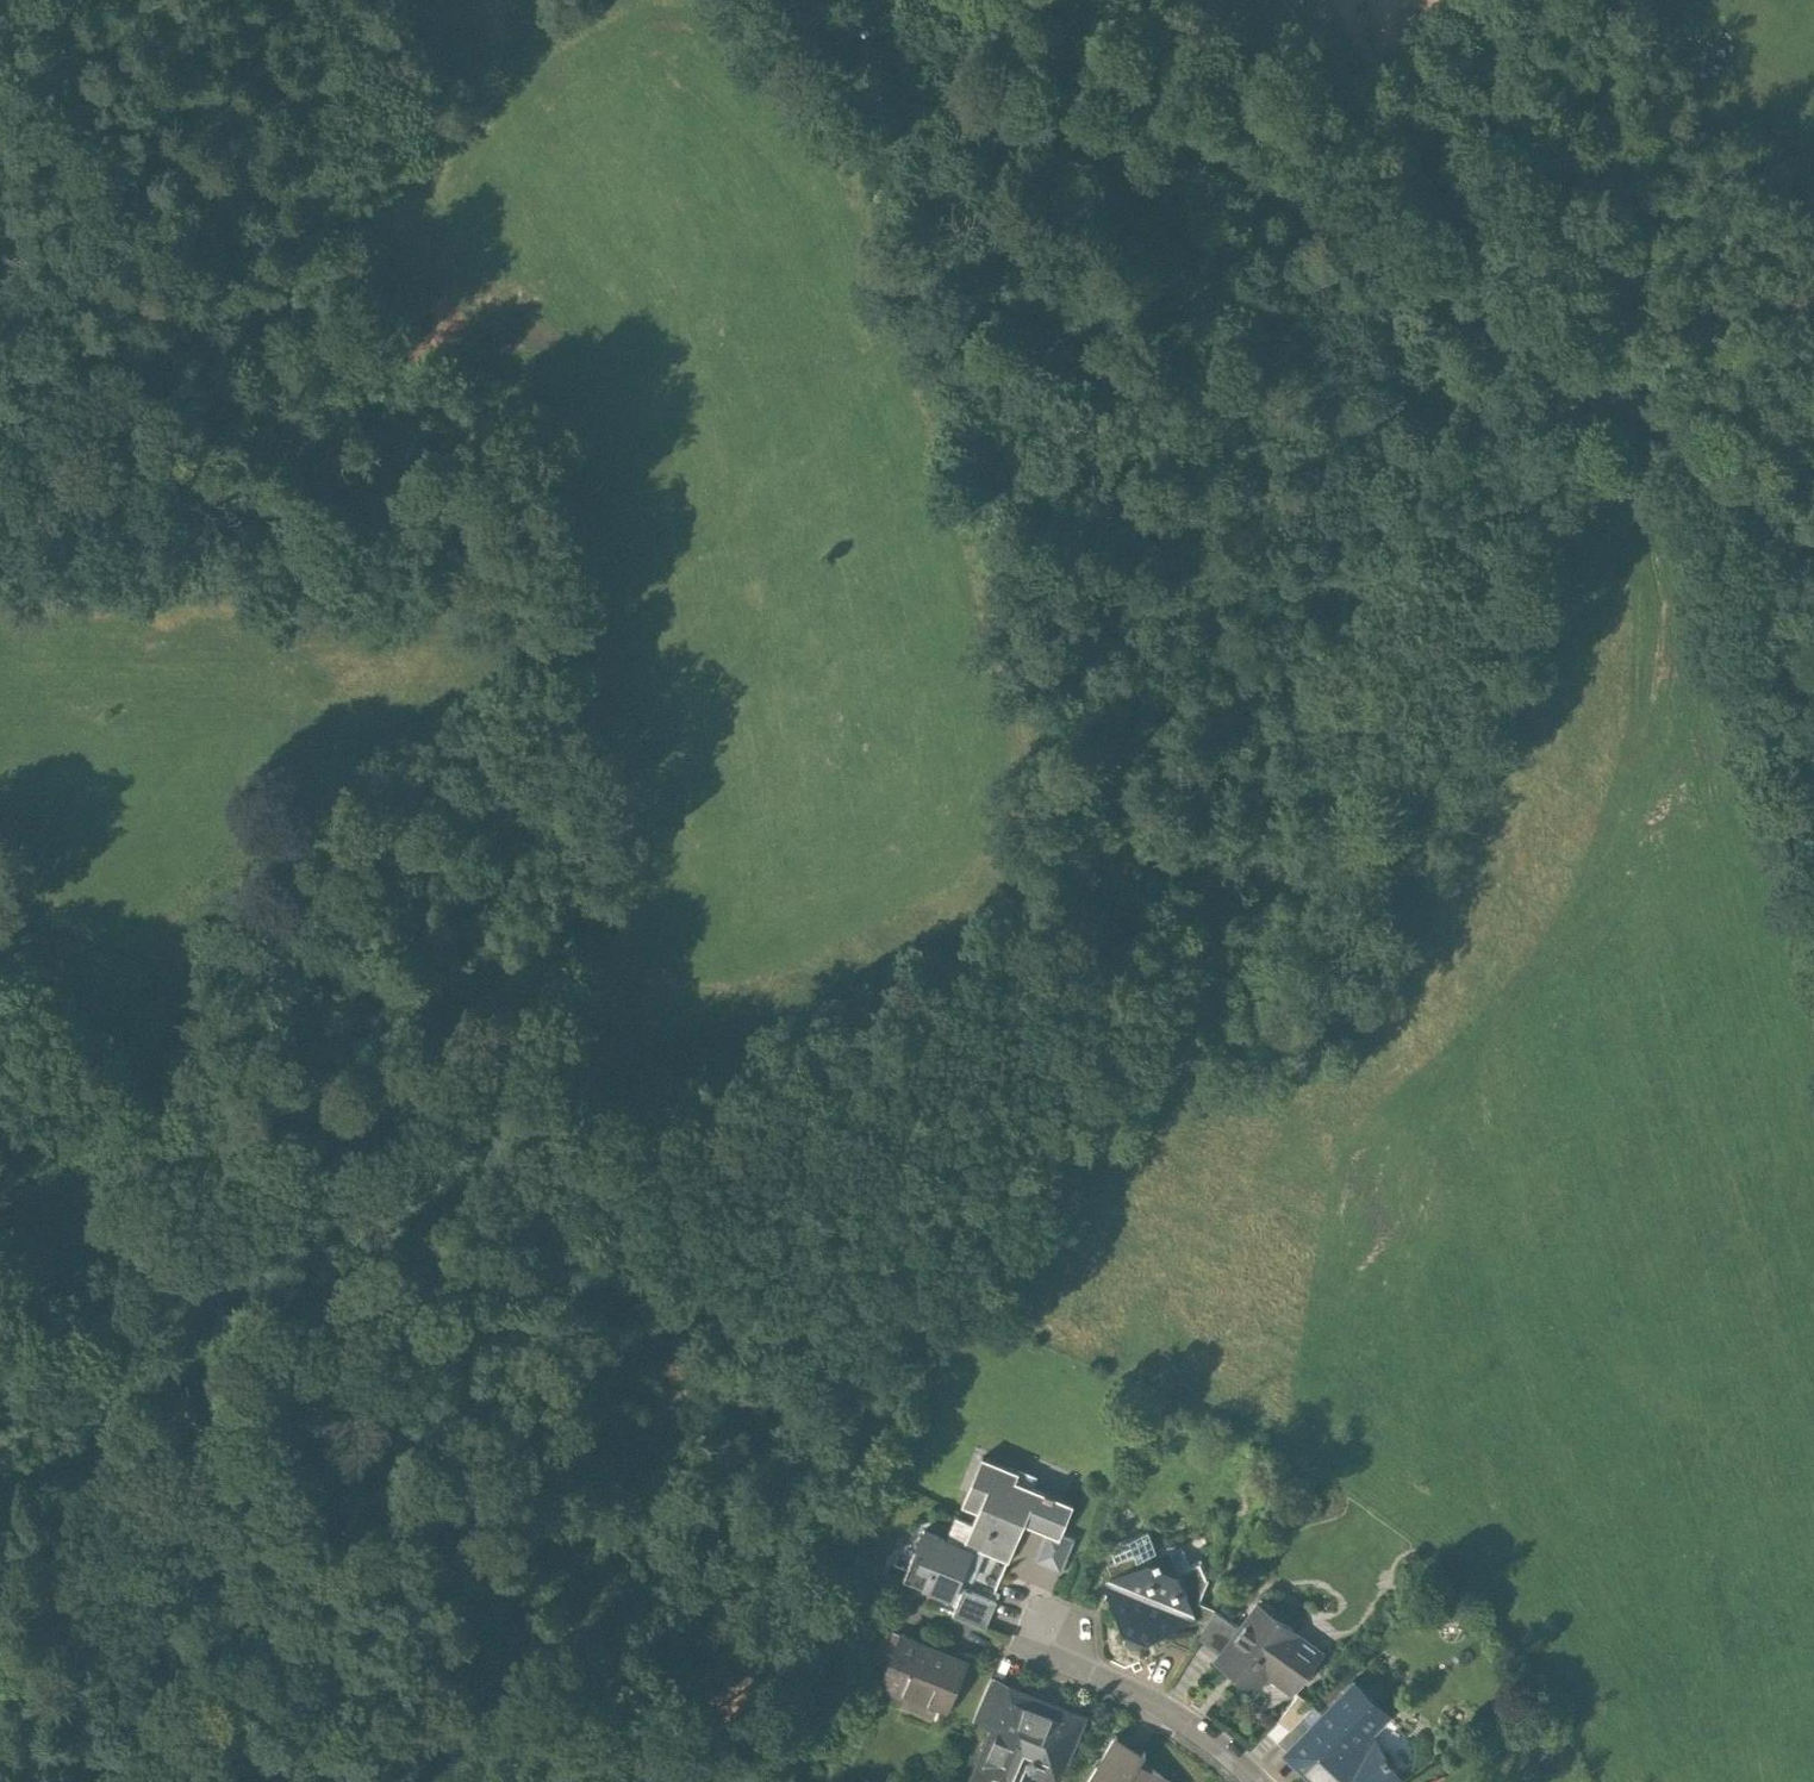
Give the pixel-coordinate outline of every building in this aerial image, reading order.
[(982,1509),(968,1543),(1011,1560),(1026,1523),(1049,1532),(1062,1537),(1063,1533),(1075,1504),(1017,1481),(1020,1473),(984,1458),(967,1503),(982,1509)] [(924,1531),(916,1548),(927,1553),(919,1569),(931,1574),(924,1590),(952,1602),(974,1552),(924,1531)] [(1063,1533),(1062,1537),(1049,1532),(1038,1559),(1064,1569),(1076,1538),(1063,1533)] [(1109,1581),(1135,1645),(1200,1619),(1174,1555),(1109,1581)] [(1260,1605),(1219,1661),(1260,1692),(1271,1676),(1294,1693),(1324,1653),(1260,1605)] [(969,1662),(901,1635),(880,1688),(903,1697),(905,1694),(949,1711),(969,1662)] [(997,1680),(980,1721),(998,1728),(975,1781),(1030,1781),(1033,1773),(1055,1781),(1061,1781),(1087,1718),(997,1680)] [(1289,1756),(1317,1781),(1404,1781),(1405,1781),(1373,1736),(1392,1716),(1356,1683),(1315,1728),(1292,1753),(1289,1756)] [(1281,1743),(1292,1753),(1315,1728),(1304,1719),(1281,1743)] [(1118,1737),(1093,1781),(1173,1781),(1142,1765),(1148,1754),(1118,1737)]
